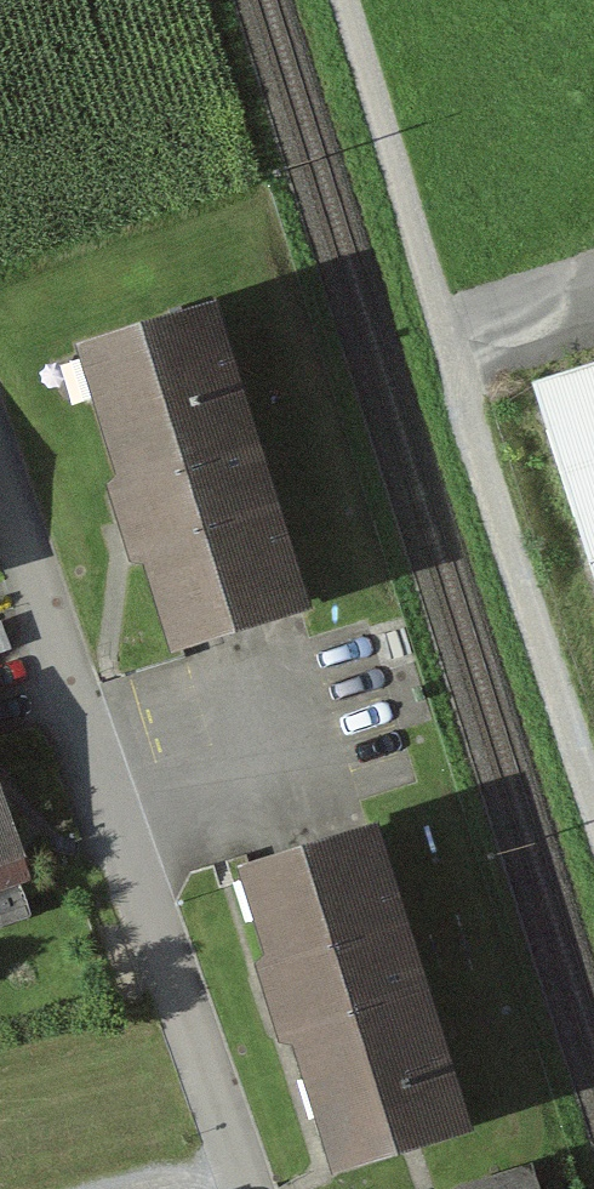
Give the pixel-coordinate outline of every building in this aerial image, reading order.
[(214,315),(90,352),(176,642),(301,604),(214,315)] [(540,341),(593,511),(593,324),(540,341)] [(0,783),(0,867),(26,858),(0,783)] [(376,836),(242,877),(331,1168),(465,1127),(376,836)] [(454,1187),(455,1188),(536,1188),(527,1163),(454,1187)]
